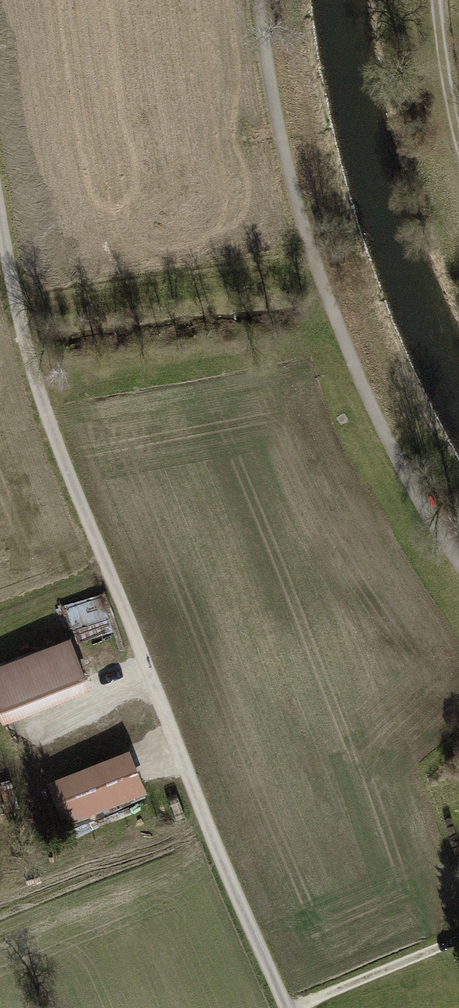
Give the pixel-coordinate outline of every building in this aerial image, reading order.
[(0,661),(0,725),(76,696),(54,640),(0,661)] [(142,792),(125,752),(40,787),(57,827),(142,792)]
